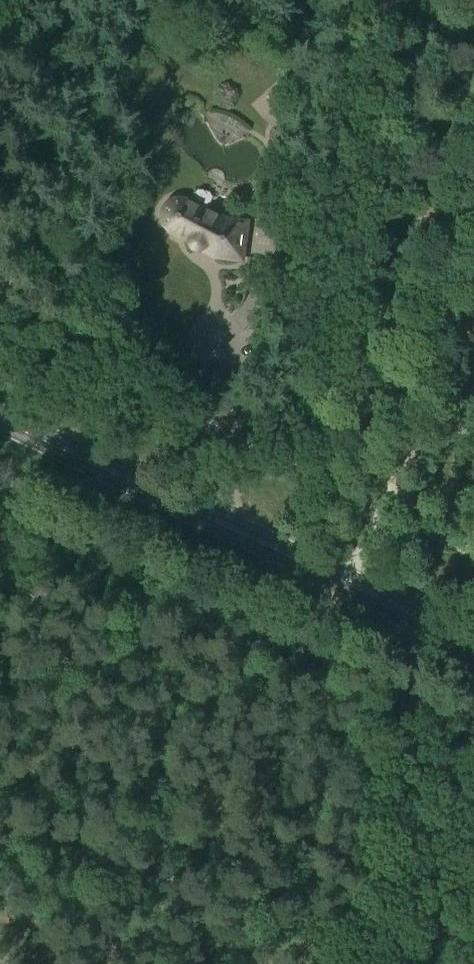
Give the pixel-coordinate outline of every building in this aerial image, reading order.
[(205,217),(187,208),(187,209),(182,208),(178,209),(174,211),(172,216),(171,220),(173,224),(177,228),(174,233),(191,242),(191,243),(191,244),(191,246),(192,247),(192,249),(193,250),(194,251),(195,251),(197,252),(198,253),(199,253),(201,253),(202,252),(204,252),(205,251),(206,250),(216,256),(216,258),(217,258),(218,256),(242,260),(242,262),(243,262),(248,225),(247,225),(247,226),(229,224),(229,223),(208,211),(205,217)]
